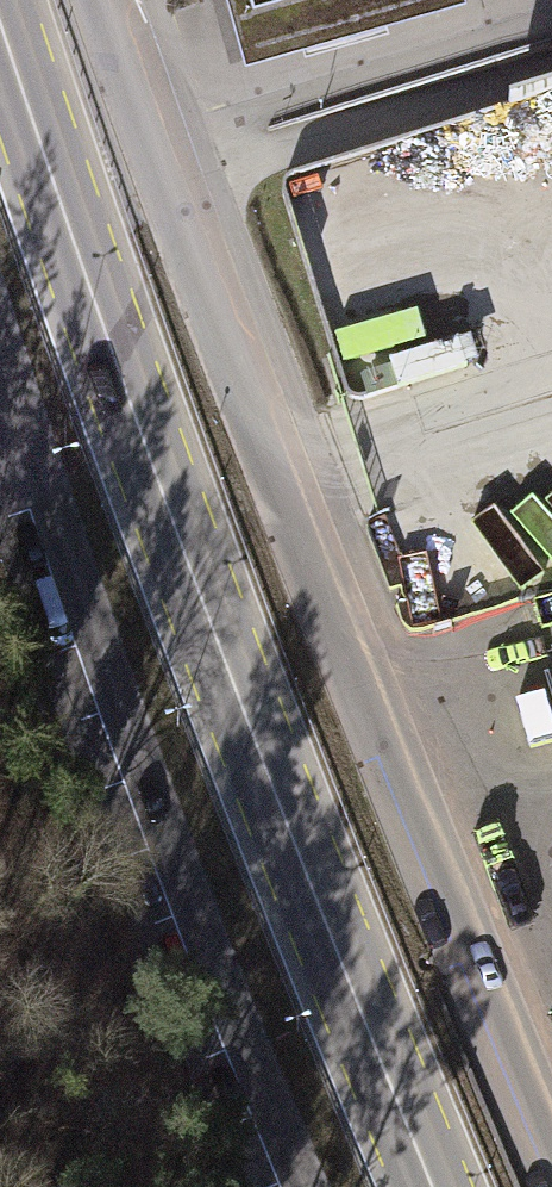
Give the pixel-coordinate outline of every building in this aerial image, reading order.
[(243,17),(301,0),(238,0),(243,17)]
